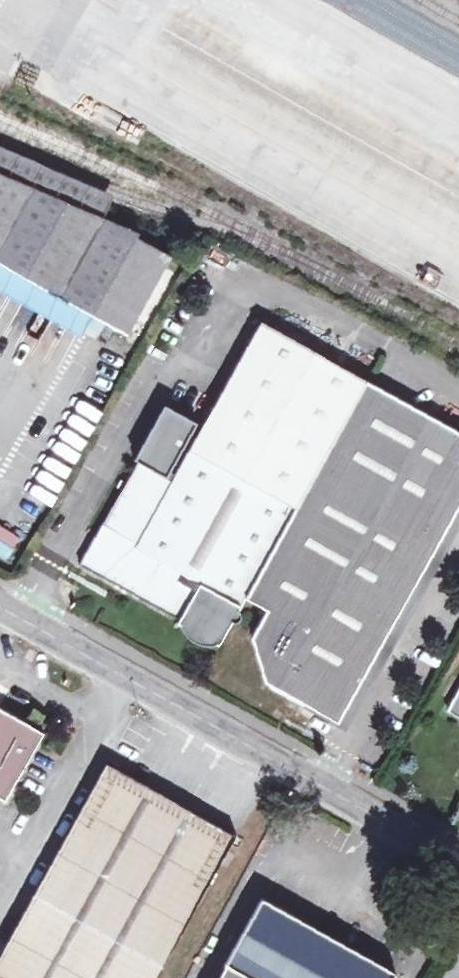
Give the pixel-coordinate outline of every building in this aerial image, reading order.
[(109,321),(133,334),(175,255),(143,238),(145,233),(110,219),(117,204),(0,158),(0,262),(109,321)] [(99,337),(109,321),(0,262),(0,281),(99,337)] [(173,481),(199,432),(165,415),(136,469),(141,473),(100,549),(98,548),(83,577),(104,588),(105,585),(228,651),(254,602),(369,383),(263,328),(243,365),(252,370),(236,399),(227,394),(209,428),(217,433),(201,463),(193,459),(179,484),(173,481)] [(252,370),(243,365),(227,394),(236,399),(252,370)] [(254,602),(276,614),(262,642),(263,646),(275,687),(279,689),(349,726),(458,517),(458,430),(369,383),(254,602)] [(217,433),(209,428),(193,459),(201,463),(217,433)] [(18,532),(0,527),(0,557),(10,560),(18,532)] [(44,741),(42,739),(0,715),(0,808),(4,811),(5,809),(44,741)] [(239,837),(109,767),(0,965),(0,977),(163,977),(239,837)] [(398,973),(266,901),(226,977),(395,977),(398,973)]
